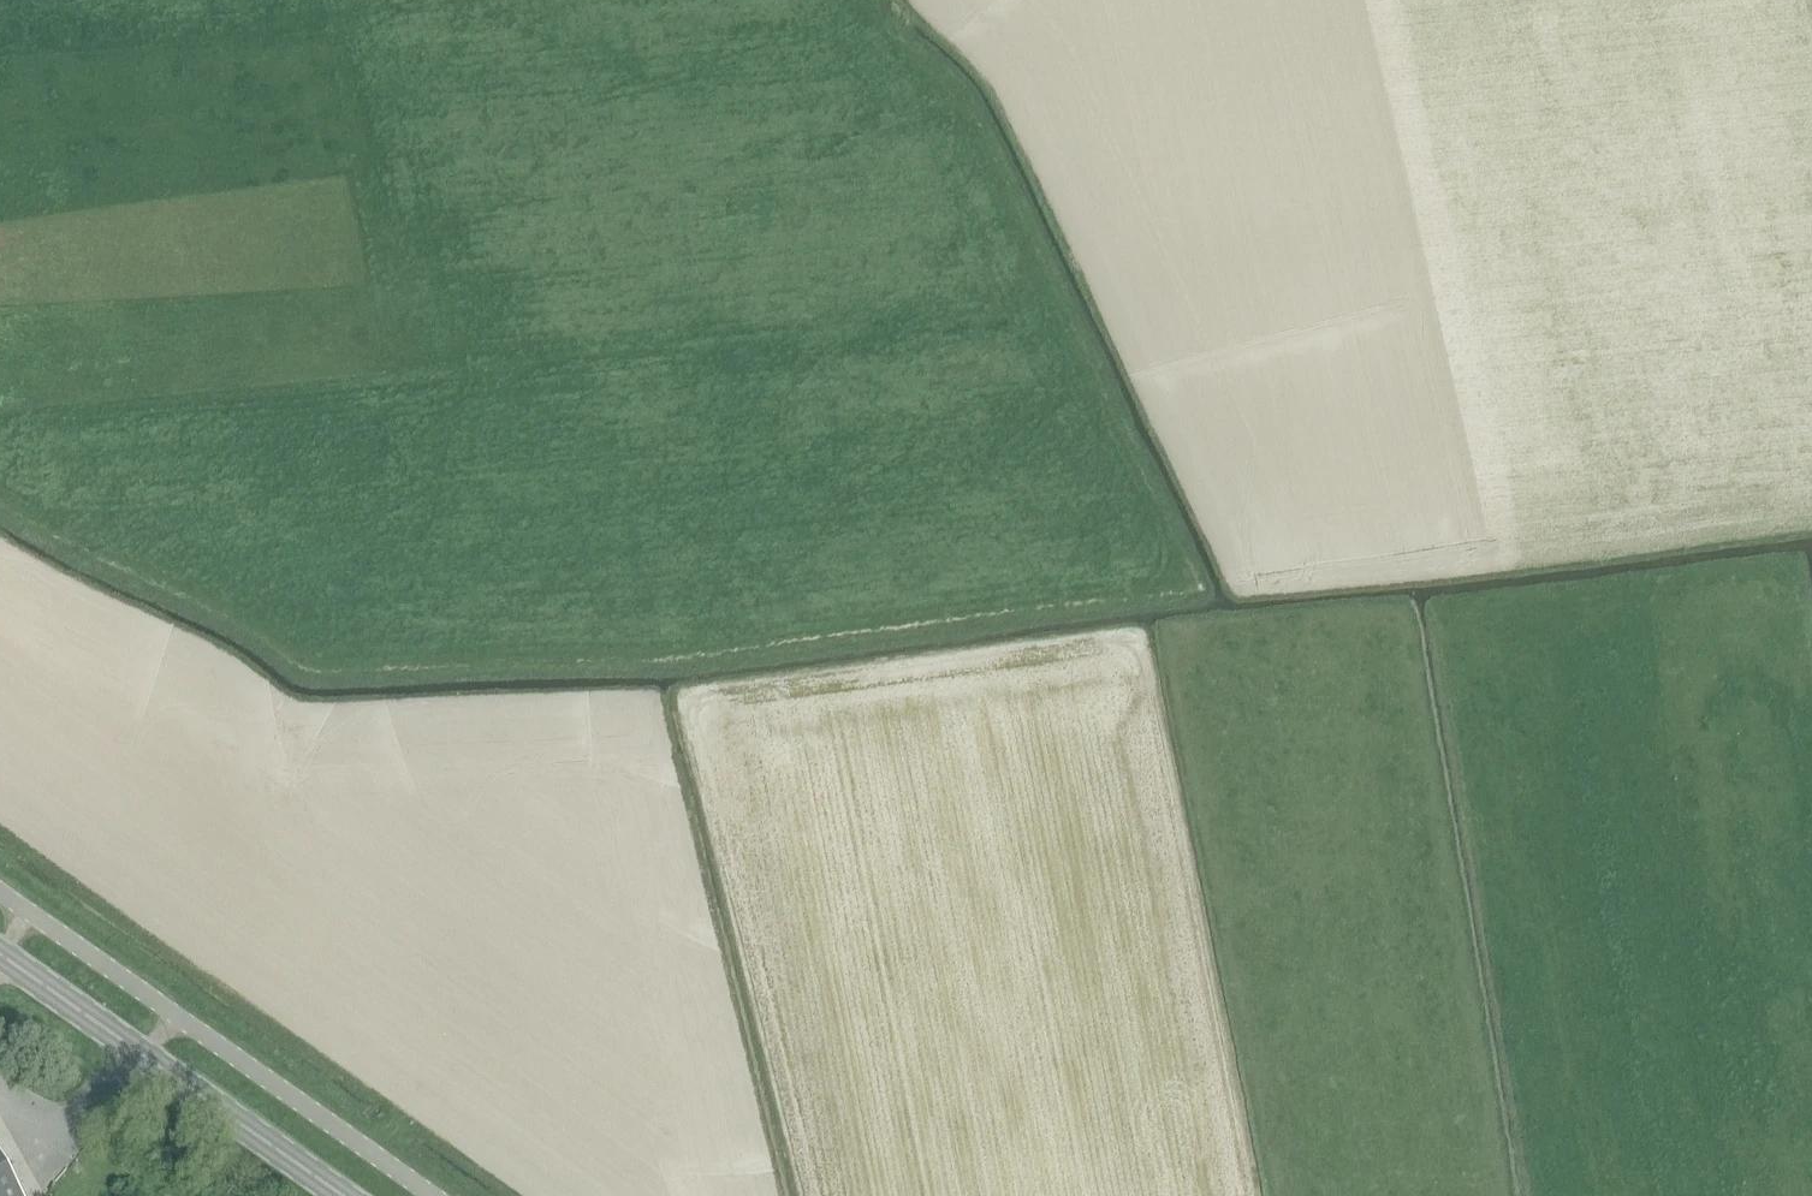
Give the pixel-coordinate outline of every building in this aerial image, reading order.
[(0,1165),(0,1195),(17,1195),(0,1165)]
